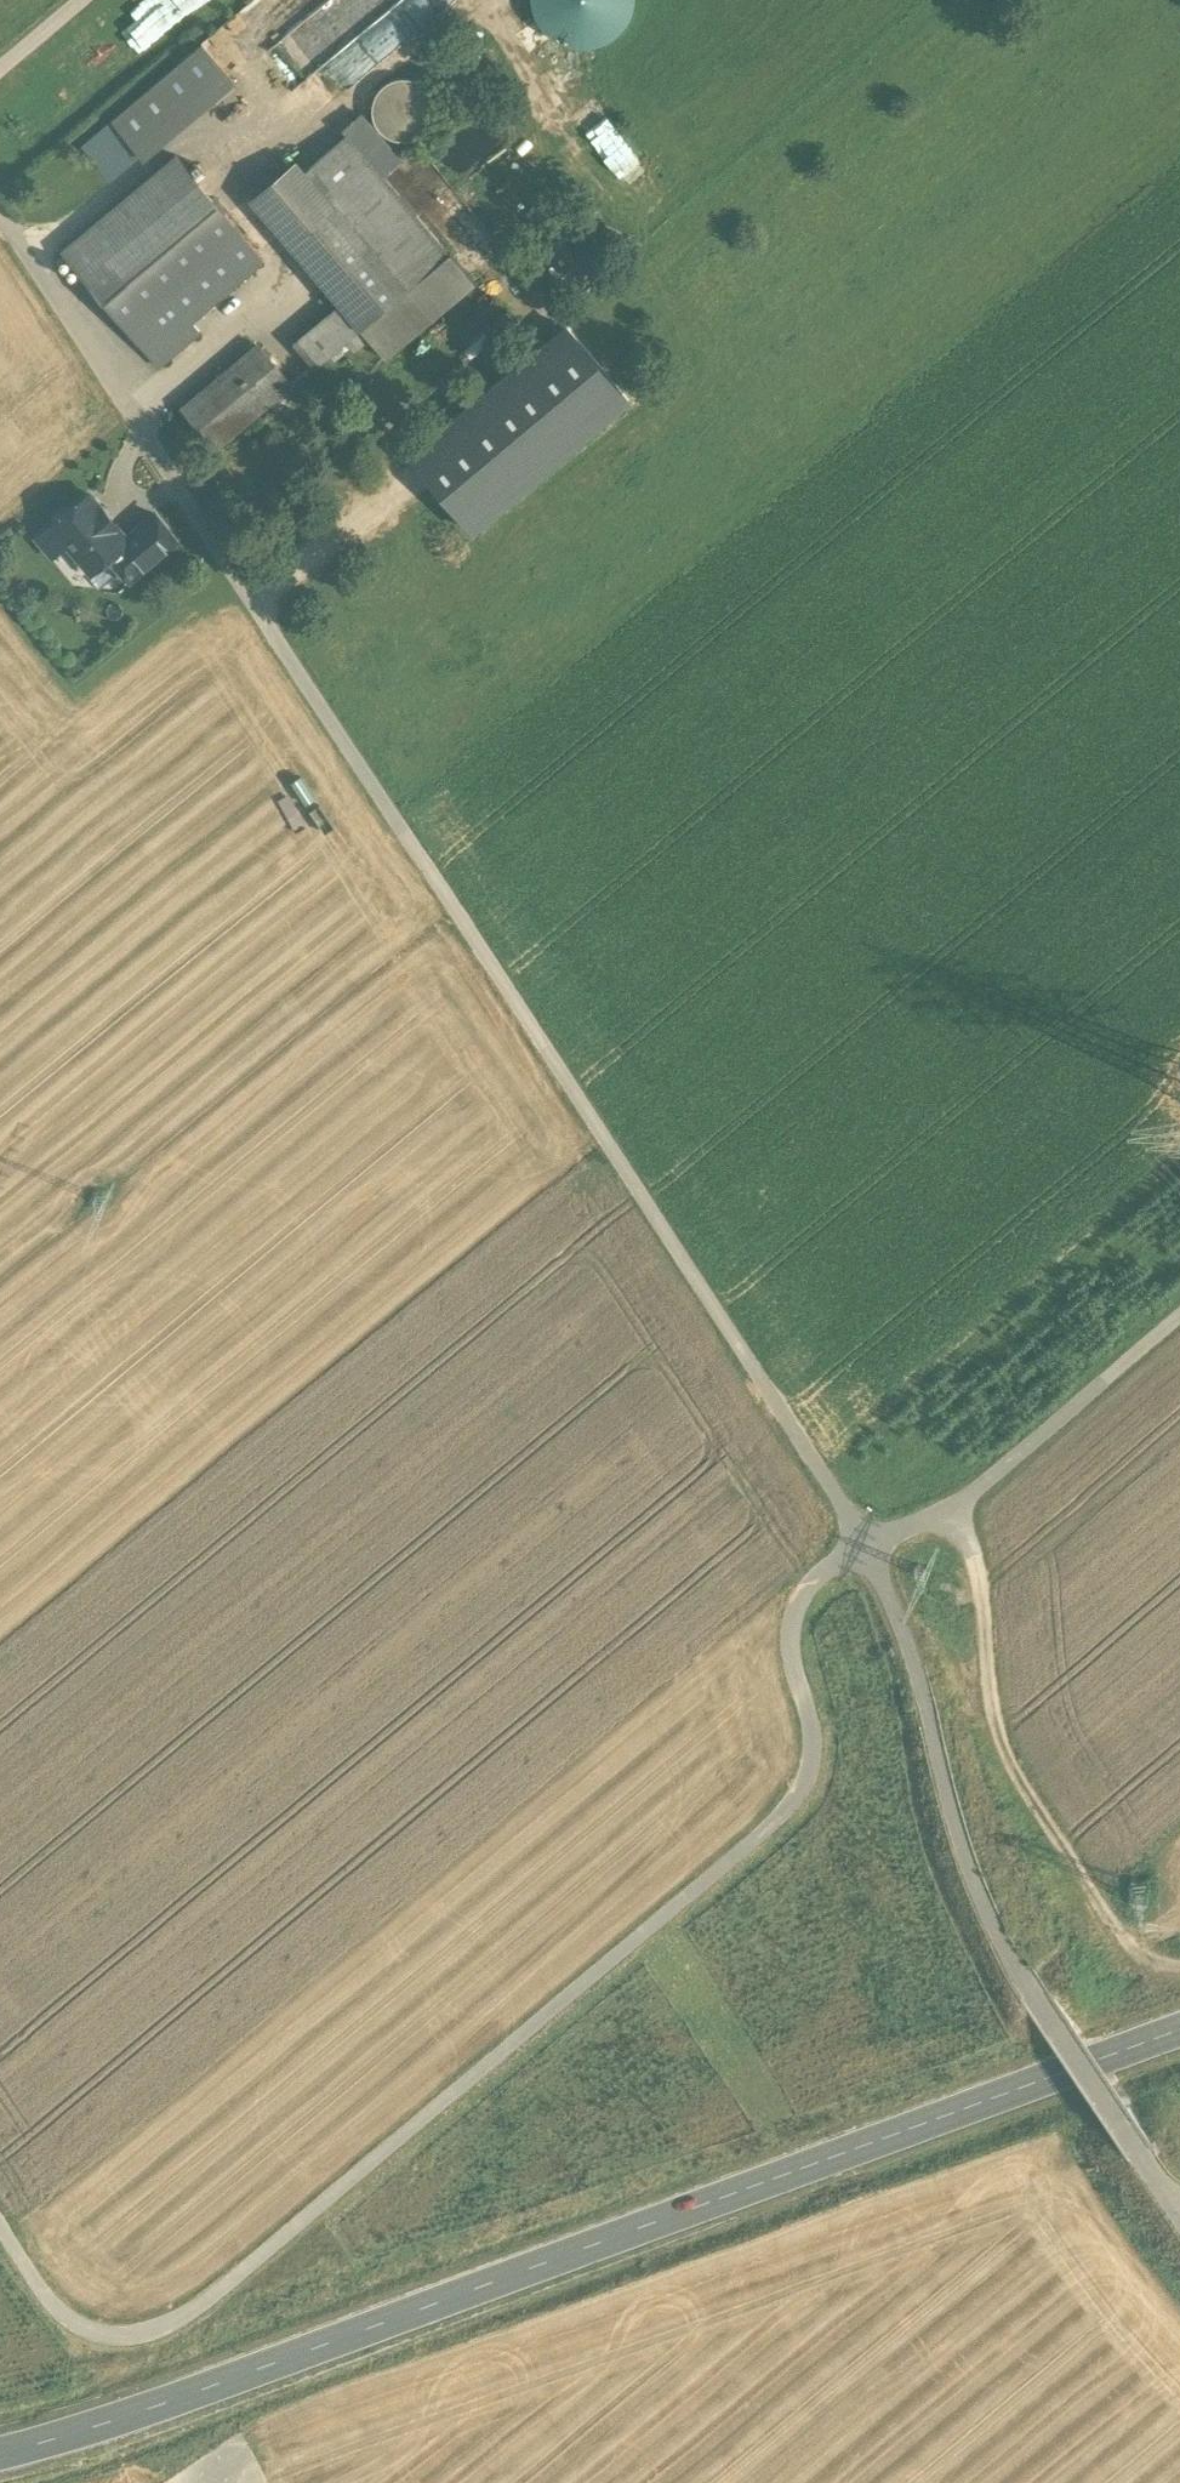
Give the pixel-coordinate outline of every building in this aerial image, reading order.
[(231,8),(273,63),(285,54),(302,78),(334,54),(352,78),(425,22),(410,2),(398,11),(392,3),(396,0),(242,0),(231,8)] [(570,45),(587,49),(604,47),(620,39),(632,27),(639,11),(640,0),(539,0),(539,7),(545,23),(556,36),(570,45)] [(201,45),(111,120),(141,155),(230,79),(201,45)] [(430,89),(416,79),(411,78),(404,77),(387,82),(376,95),(373,113),(380,130),(394,142),(411,144),(426,137),(436,123),(437,106),(430,89)] [(297,163),(251,201),(288,245),(287,247),(339,309),(292,347),(312,372),(345,344),(354,355),(369,344),(359,333),(448,256),(348,136),(304,172),(297,163)] [(174,155),(59,251),(133,340),(139,335),(163,363),(199,332),(191,322),(263,262),(174,155)] [(258,347),(182,410),(214,449),(255,415),(252,411),(287,382),(258,347)] [(89,494),(69,511),(62,510),(54,517),(53,524),(52,525),(67,543),(90,571),(108,556),(128,580),(153,559),(131,533),(125,537),(116,526),(117,525),(115,523),(111,526),(99,512),(103,509),(101,506),(100,507),(89,494)] [(155,513),(131,533),(153,559),(176,540),(155,513)] [(67,543),(52,525),(37,538),(52,555),(67,543)]
